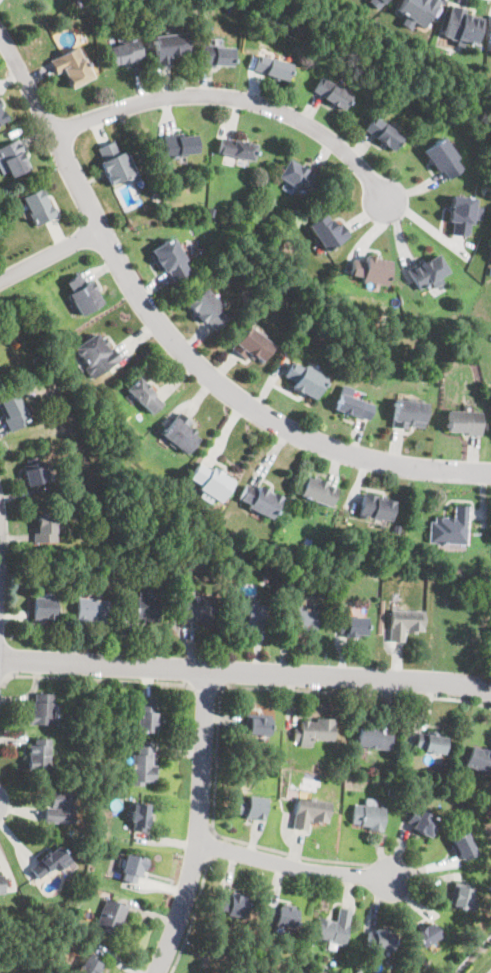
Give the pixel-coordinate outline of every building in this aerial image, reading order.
[(368,1),(369,0),(387,0),(377,11),(368,1)] [(396,11),(404,0),(437,0),(441,3),(424,29),(414,22),(409,30),(400,25),(405,18),(396,11)] [(475,45),(443,37),(451,6),(466,10),(464,15),(482,20),(475,45)] [(157,66),(153,37),(185,33),(187,53),(180,53),(180,56),(171,57),(172,64),(157,66)] [(130,65),(129,61),(112,66),(107,49),(124,44),(123,42),(137,38),(144,61),(130,65)] [(232,66),(214,66),(214,69),(200,68),(201,44),(215,45),(215,47),(233,48),(232,66)] [(92,78),(70,89),(66,81),(67,80),(63,71),(56,75),(49,61),(77,47),(92,78)] [(270,59),(270,58),(292,65),(287,81),(253,71),(257,55),(270,59)] [(332,85),(332,84),(352,96),(343,111),(336,106),(336,107),(330,103),(312,92),(321,78),(332,85)] [(384,125),(403,138),(393,151),(386,147),(364,131),(373,117),(384,125)] [(178,134),(178,135),(183,134),(184,137),(195,135),(198,154),(187,155),(187,157),(167,160),(164,136),(178,134)] [(463,170),(450,180),(442,169),(438,173),(423,152),(442,137),(458,158),(455,160),(463,170)] [(253,162),(230,157),(230,156),(218,154),(221,138),(256,146),(253,162)] [(3,174),(0,168),(0,149),(17,139),(24,153),(21,154),(29,168),(11,178),(8,172),(3,174)] [(118,154),(122,152),(132,177),(110,186),(106,177),(107,176),(106,172),(104,172),(99,163),(103,161),(97,148),(113,142),(118,154)] [(288,159),(304,170),(306,167),(319,176),(307,196),(277,177),(288,159)] [(43,196),(45,195),(56,216),(36,227),(21,199),(40,189),(43,196)] [(482,208),(481,222),(474,221),(473,225),(469,225),(467,237),(451,235),(453,223),(448,222),(449,211),(451,211),(452,208),(450,207),(451,197),(476,200),(475,207),(482,208)] [(325,214),(329,220),(330,219),(335,227),(341,223),(350,236),(326,253),(320,243),(318,245),(313,238),(315,237),(308,226),(325,214)] [(189,274),(174,283),(165,268),(159,272),(149,255),(153,253),(151,251),(172,238),(185,260),(182,262),(189,274)] [(381,260),(391,262),(386,286),(361,281),(362,278),(349,275),(353,260),(364,262),(366,255),(376,258),(376,259),(381,260)] [(448,273),(440,278),(444,284),(434,289),(430,284),(418,290),(407,270),(419,263),(420,265),(438,255),(448,273)] [(85,284),(89,282),(90,283),(92,282),(96,289),(94,290),(102,303),(81,316),(68,295),(72,293),(65,282),(79,274),(85,284)] [(218,309),(228,320),(216,332),(206,321),(203,324),(197,316),(198,315),(195,311),(193,313),(186,305),(204,288),(221,307),(218,309)] [(465,333),(463,328),(470,325),(472,330),(465,333)] [(257,334),(259,331),(266,336),(264,339),(274,347),(265,358),(266,358),(262,363),(257,359),(258,359),(256,357),(253,360),(249,356),(246,360),(231,349),(249,327),(257,334)] [(96,334),(100,340),(102,338),(107,345),(105,346),(108,351),(112,348),(120,360),(93,379),(90,375),(88,375),(85,370),(85,368),(85,367),(87,366),(80,356),(78,356),(75,353),(76,350),(74,348),(96,334)] [(43,360),(35,365),(31,357),(40,353),(43,360)] [(303,369),(305,366),(327,378),(315,400),(302,392),(301,394),(297,391),(296,393),(293,391),(294,389),(292,388),(295,383),(284,377),(292,363),(303,369)] [(144,384),(145,383),(150,388),(149,389),(155,395),(154,395),(163,404),(152,415),(144,406),(143,407),(137,401),(137,402),(133,398),(133,397),(126,390),(139,378),(144,384)] [(10,432),(0,412),(0,402),(15,394),(21,404),(22,404),(30,418),(23,422),(24,425),(10,432)] [(369,421),(335,409),(340,394),(362,401),(362,402),(374,406),(369,421)] [(424,428),(409,426),(410,423),(407,423),(406,429),(392,427),(396,399),(427,404),(424,428)] [(481,436),(467,435),(467,433),(447,432),(448,411),(482,413),(481,436)] [(187,427),(188,428),(189,428),(194,432),(192,435),(198,440),(186,455),(176,446),(174,449),(168,444),(170,442),(161,435),(179,412),(191,422),(187,427)] [(37,457),(38,462),(42,461),(45,470),(51,468),(54,479),(28,487),(22,467),(27,466),(25,460),(37,457)] [(210,471),(212,467),(222,473),(221,474),(233,482),(220,503),(214,499),(210,504),(199,497),(203,492),(199,489),(201,486),(189,478),(198,464),(210,471)] [(317,481),(318,480),(326,483),(325,485),(337,489),(330,507),(318,503),(317,505),(311,502),(312,501),(299,496),(306,477),(317,481)] [(257,491),(259,486),(268,491),(267,492),(272,495),(273,493),(282,497),(271,519),(256,512),(254,514),(249,512),(250,509),(249,508),(250,505),(239,499),(246,485),(257,491)] [(390,522),(376,519),(376,520),(359,516),(364,494),(376,497),(376,499),(394,503),(390,522)] [(467,545),(428,543),(430,522),(434,522),(435,517),(453,518),(454,506),(469,507),(467,545)] [(55,526),(57,526),(57,542),(34,543),(33,533),(37,532),(37,515),(55,514),(55,526)] [(240,603),(257,603),(257,593),(252,593),(252,587),(240,587),(240,603)] [(55,621),(46,620),(33,619),(34,599),(36,599),(36,598),(43,598),(43,599),(52,600),(52,596),(57,596),(55,621)] [(212,623),(197,622),(197,618),(195,618),(195,628),(181,627),(183,597),(191,597),(191,599),(214,600),(212,623)] [(107,623),(97,623),(98,621),(87,620),(87,622),(76,621),(78,598),(91,599),(91,600),(108,601),(107,623)] [(158,598),(157,622),(144,621),(144,618),(135,618),(136,617),(127,616),(127,598),(158,598)] [(264,605),(263,626),(262,626),(262,628),(246,627),(246,624),(237,623),(237,610),(246,610),(246,604),(264,605)] [(315,633),(306,632),(306,631),(293,629),(293,630),(285,629),(288,606),(302,608),(301,609),(318,611),(315,633)] [(423,632),(416,632),(416,634),(406,633),(406,631),(404,630),(403,642),(390,642),(391,610),(424,612),(423,632)] [(366,618),(366,635),(358,635),(358,638),(346,638),(346,633),(338,633),(338,632),(339,618),(347,618),(347,617),(366,618)] [(54,704),(54,720),(57,720),(57,726),(30,726),(30,716),(31,716),(31,711),(33,711),(33,703),(35,703),(35,694),(54,694),(54,704)] [(154,705),(154,713),(156,713),(156,716),(159,716),(158,729),(156,729),(156,732),(136,731),(137,714),(137,712),(139,713),(140,698),(154,699),(154,705)] [(270,719),(270,725),(269,735),(267,735),(267,736),(259,736),(259,735),(248,734),(248,732),(244,732),(244,731),(244,723),(249,724),(249,718),(270,719)] [(333,721),(333,723),(332,741),(312,740),(311,748),(299,747),(300,742),(293,742),(294,729),(300,729),(300,721),(316,722),(316,718),(334,720),(333,721)] [(360,727),(367,728),(373,729),(373,730),(380,731),(380,734),(392,736),(390,751),(377,749),(377,747),(375,747),(375,749),(368,748),(357,746),(360,727)] [(437,733),(437,736),(447,738),(444,755),(436,753),(436,755),(429,754),(429,753),(415,750),(417,733),(426,735),(427,731),(437,733)] [(51,739),(50,764),(56,764),(56,774),(27,774),(28,746),(28,745),(34,745),(34,738),(51,739)] [(152,755),(152,757),(152,766),(155,766),(155,783),(143,782),(143,786),(132,786),(132,755),(137,755),(137,746),(152,747),(152,755)] [(482,748),(490,752),(490,774),(490,776),(465,765),(473,747),(482,750),(482,748)] [(76,793),(74,814),(74,816),(76,816),(75,825),(45,822),(46,808),(55,809),(56,807),(51,807),(53,791),(76,793)] [(265,801),(264,809),(262,821),(245,818),(245,816),(236,814),(238,805),(239,800),(247,802),(248,796),(266,799),(265,801)] [(329,813),(327,823),(320,822),(320,824),(310,823),(311,820),(309,820),(307,831),(293,829),(298,797),(331,803),(329,813)] [(149,805),(148,812),(150,812),(149,822),(148,822),(147,828),(145,828),(144,832),(133,831),(134,822),(130,822),(131,814),(131,811),(133,811),(134,803),(149,805)] [(385,805),(384,815),(382,832),(368,831),(369,827),(360,827),(360,825),(352,824),(354,805),(380,808),(380,804),(385,805)] [(415,809),(421,812),(422,810),(432,816),(432,817),(439,821),(430,838),(424,835),(423,836),(417,832),(418,830),(414,828),(414,827),(407,823),(415,809)] [(475,848),(478,855),(465,862),(464,860),(462,861),(459,855),(455,856),(450,846),(453,844),(451,840),(467,832),(475,848)] [(59,845),(68,855),(69,857),(61,864),(64,867),(56,873),(53,869),(39,881),(29,869),(49,852),(49,853),(59,845)] [(147,859),(146,861),(142,878),(138,877),(136,884),(122,880),(123,873),(121,872),(122,868),(119,867),(121,859),(125,860),(126,854),(147,859)] [(472,895),(471,899),(470,902),(472,902),(470,908),(469,908),(468,910),(449,906),(451,896),(454,897),(457,886),(473,890),(472,895)] [(248,896),(247,901),(244,919),(226,915),(227,912),(218,910),(221,896),(222,894),(230,896),(230,892),(248,896)] [(111,901),(119,905),(121,901),(128,904),(116,936),(111,934),(92,927),(94,922),(97,923),(106,899),(111,901)] [(278,907),(291,908),(290,909),(297,910),(294,929),(274,926),(275,923),(267,921),(269,906),(278,907)] [(350,914),(348,924),(345,946),(331,944),(331,943),(315,940),(318,919),(318,918),(321,918),(328,919),(328,921),(336,922),(338,908),(351,910),(350,914)] [(431,924),(433,927),(437,924),(442,934),(439,936),(440,938),(422,949),(413,933),(425,926),(425,927),(431,924)] [(388,933),(395,934),(393,952),(385,951),(373,949),(366,948),(368,933),(375,934),(376,929),(385,930),(385,933),(388,933)] [(105,964),(100,972),(76,972),(77,972),(76,971),(80,965),(80,966),(87,955),(89,956),(91,953),(94,955),(98,957),(97,959),(105,964)] [(37,969),(29,970),(28,963),(36,962),(37,969)]
